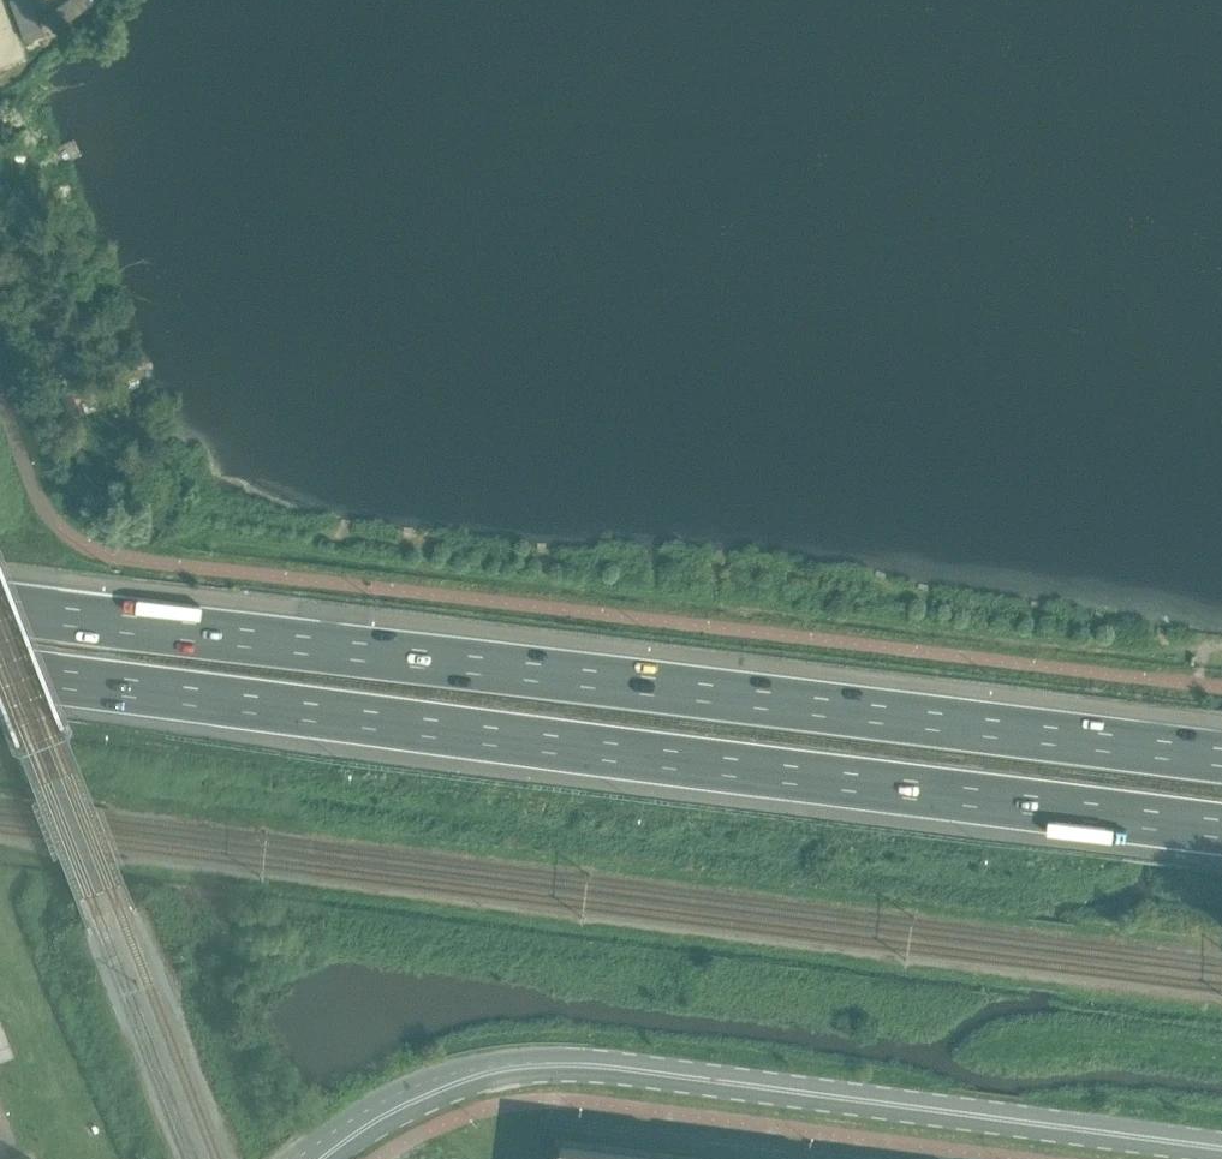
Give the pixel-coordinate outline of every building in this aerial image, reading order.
[(35,0),(11,0),(27,41),(47,33),(35,0)] [(0,1023),(0,1062),(13,1057),(0,1023)] [(562,1142),(560,1158),(693,1158),(562,1142)]
